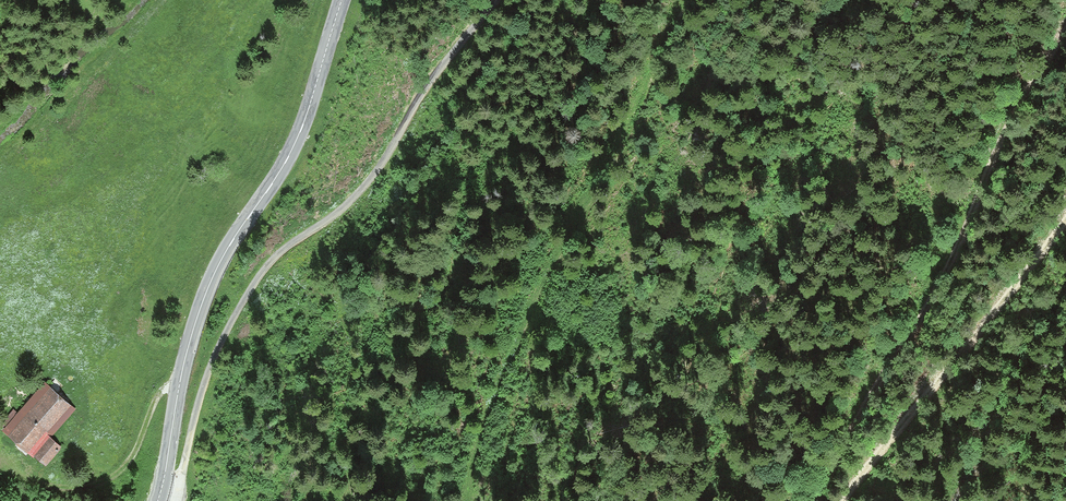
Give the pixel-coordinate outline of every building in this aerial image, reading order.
[(24,398),(11,411),(56,451),(69,436),(58,425),(82,398),(54,374),(29,402),(24,398)]
